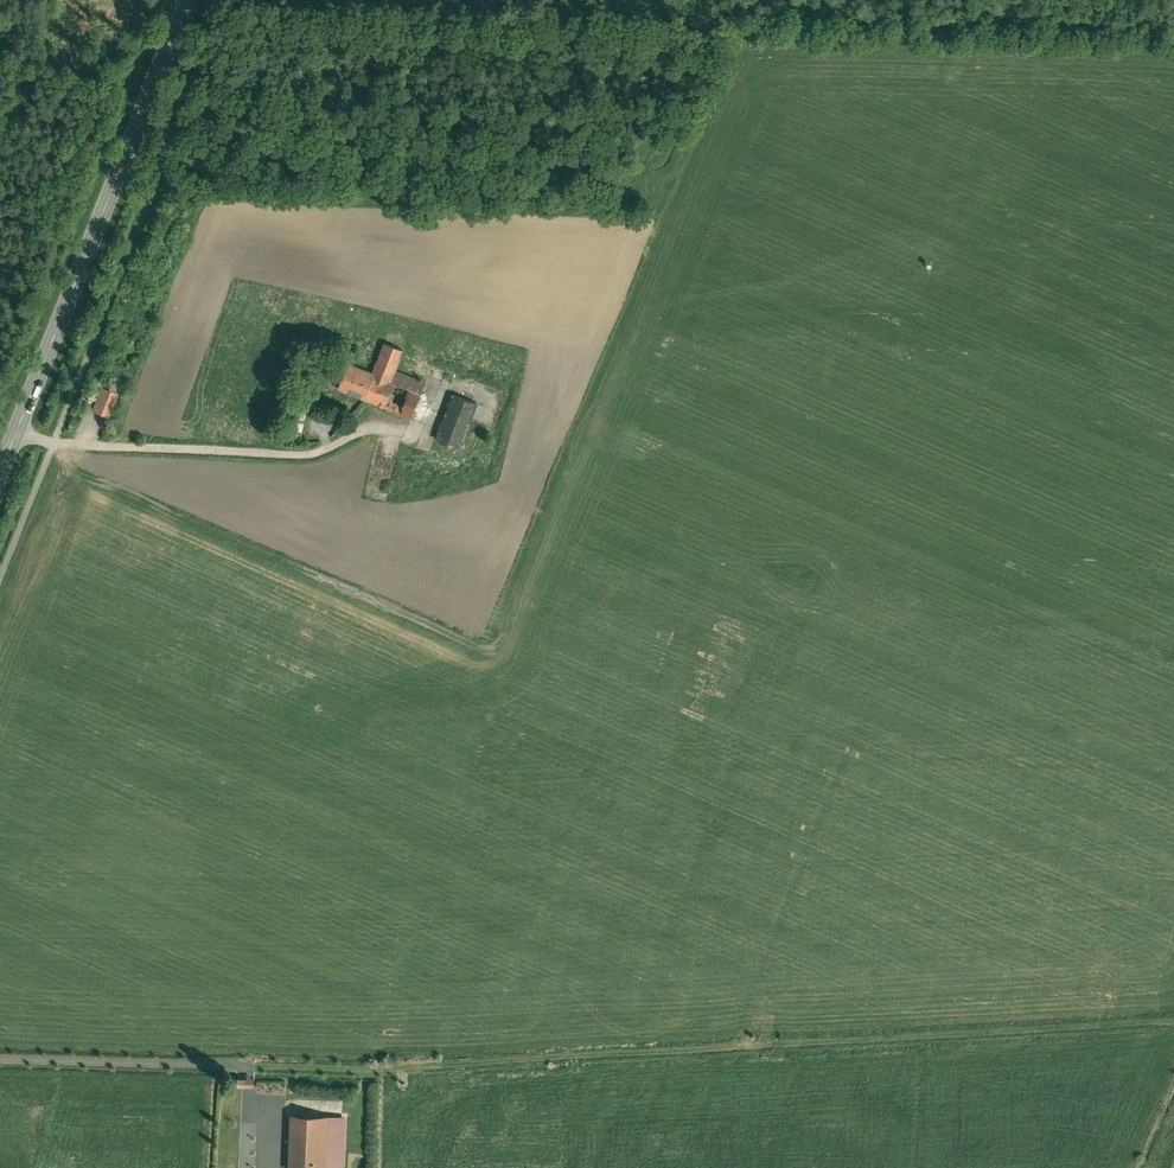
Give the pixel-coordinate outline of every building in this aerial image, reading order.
[(403,350),(386,343),(374,373),(366,398),(412,417),(426,382),(395,370),(403,350)] [(374,373),(349,363),(339,388),(365,398),(366,398),(374,373)] [(117,395),(99,389),(91,412),(104,417),(109,419),(117,395)] [(453,394),(436,439),(460,448),(478,403),(453,394)] [(374,453),(361,450),(358,462),(372,465),(374,453)] [(246,1080),(237,1080),(237,1089),(247,1089),(255,1089),(255,1081),(246,1080)] [(292,1115),(290,1167),(341,1167),(343,1117),(292,1115)]
